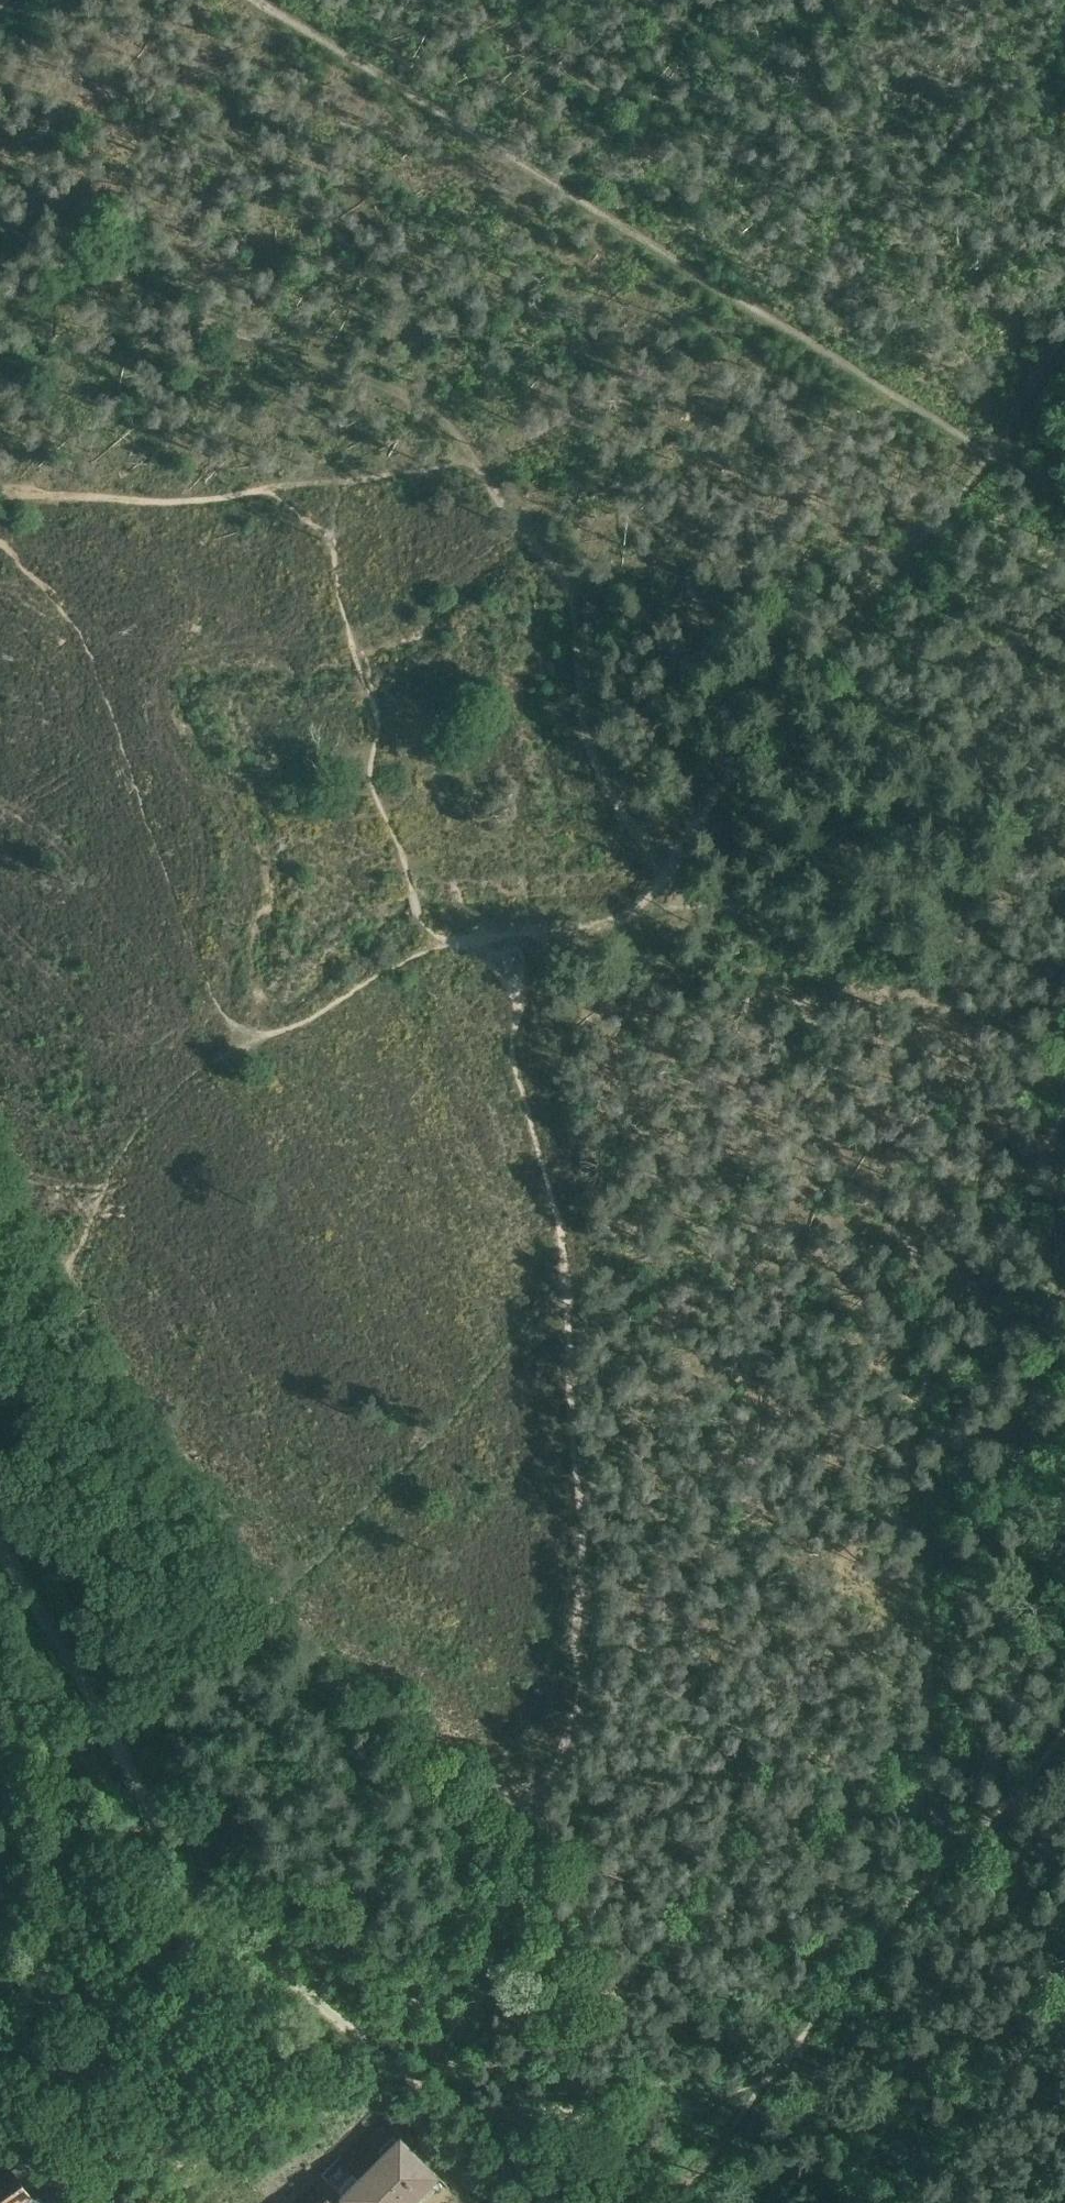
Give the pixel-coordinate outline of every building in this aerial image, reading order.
[(9,1918),(0,1904),(0,1924),(9,1918)] [(402,2139),(400,2142),(395,2137),(396,2136),(395,2135),(380,2150),(380,2151),(381,2150),(386,2155),(373,2168),(408,2202),(411,2202),(438,2176),(402,2139)] [(0,2184),(0,2202),(34,2202),(41,2198),(44,2202),(54,2202),(70,2192),(43,2153),(42,2152),(46,2149),(39,2139),(30,2145),(37,2154),(23,2164),(23,2163),(13,2170),(15,2173),(1,2183),(0,2184)] [(373,2168),(360,2181),(355,2176),(356,2176),(355,2175),(340,2189),(341,2190),(342,2190),(346,2194),(344,2197),(350,2202),(408,2202),(373,2168)]
